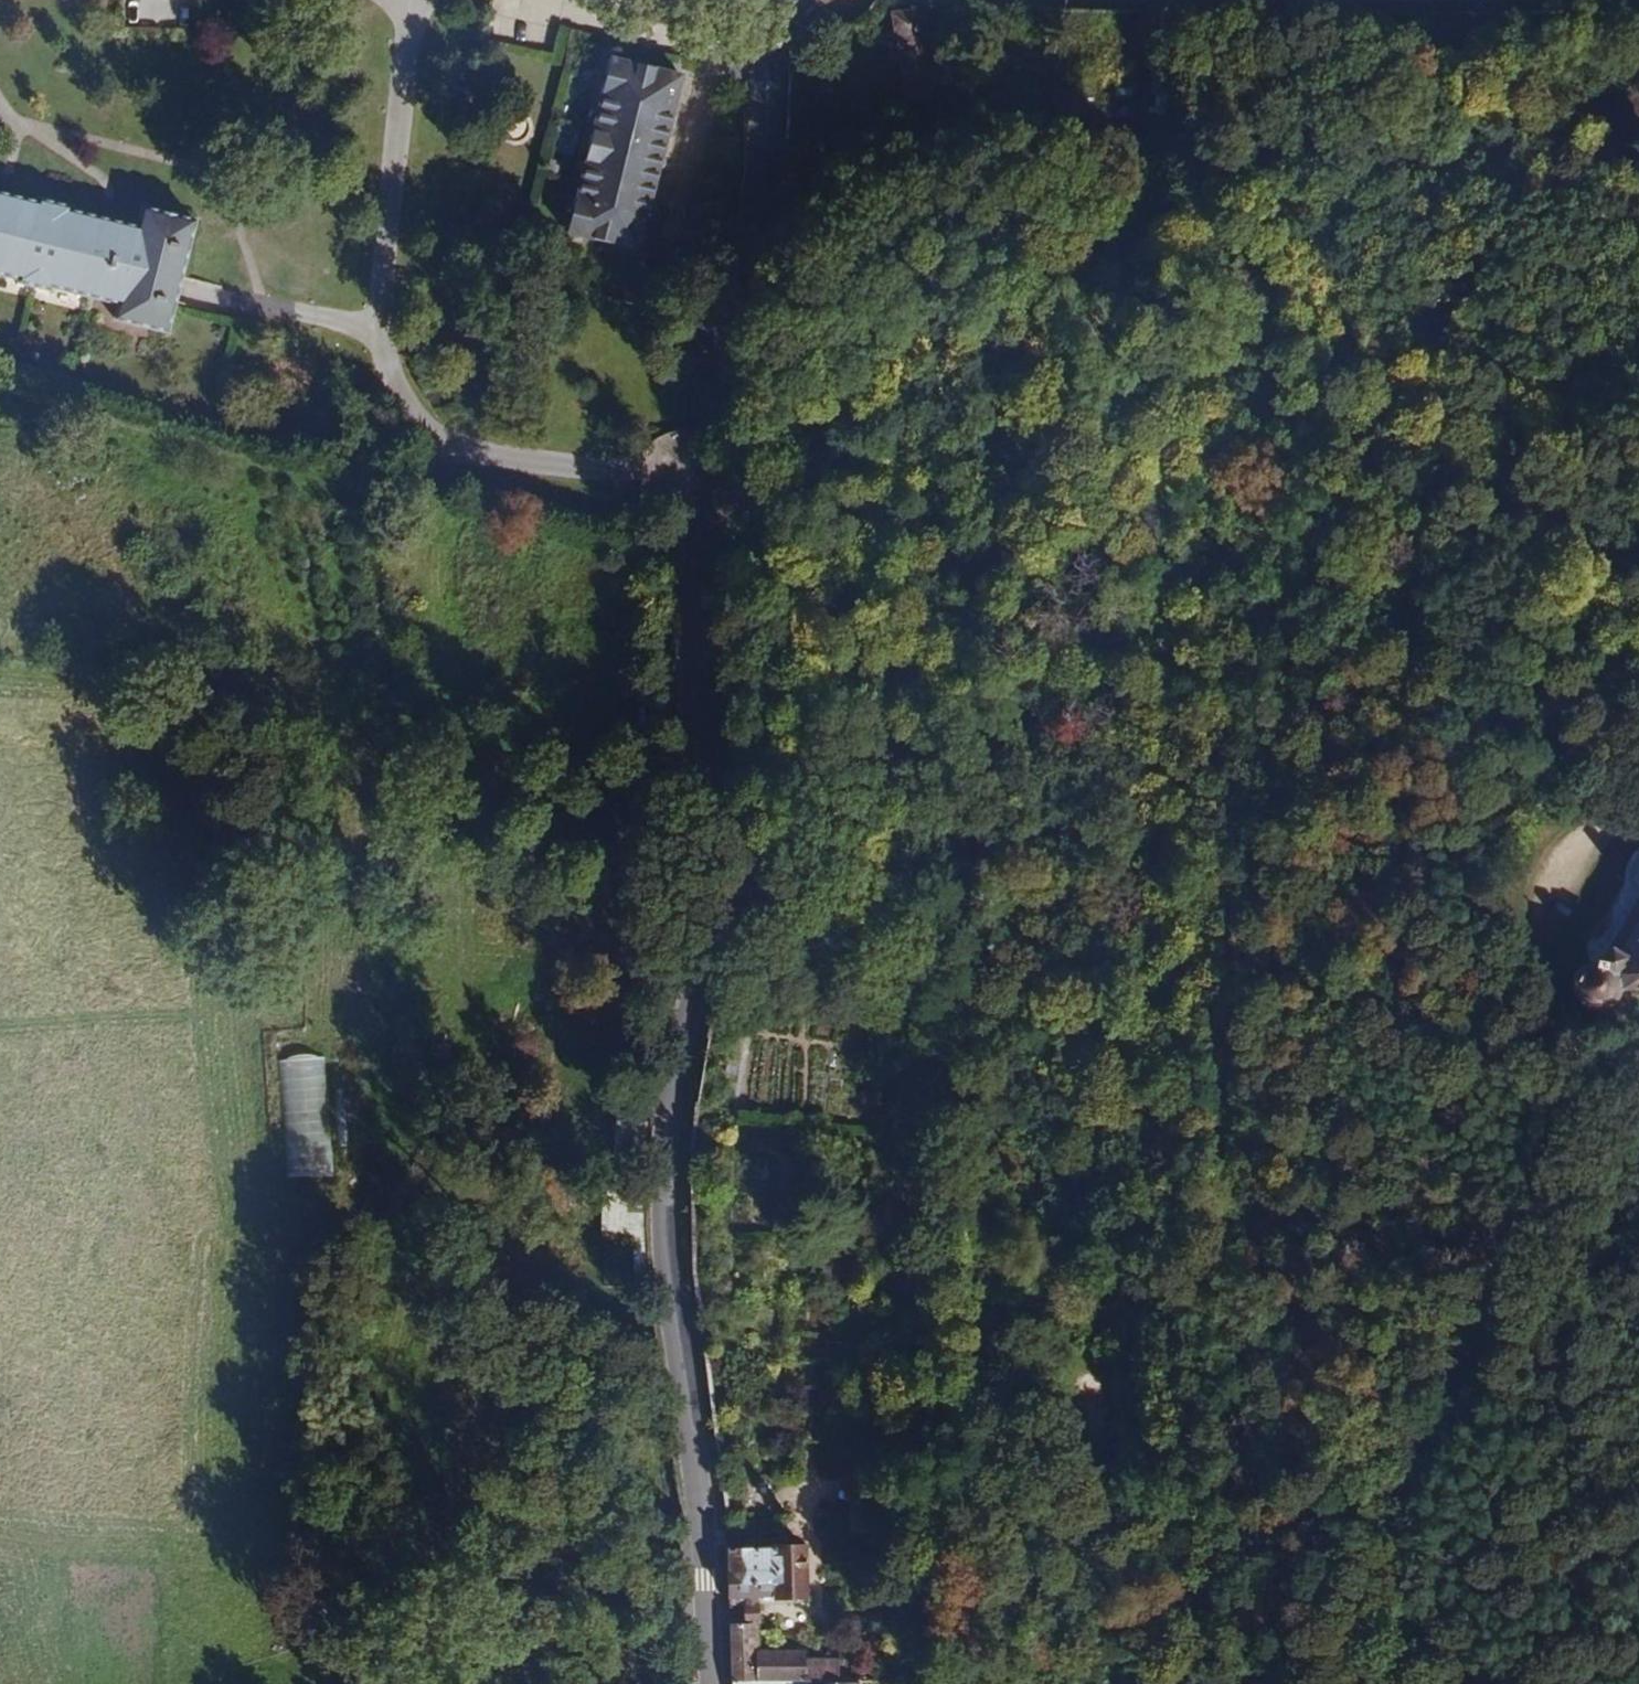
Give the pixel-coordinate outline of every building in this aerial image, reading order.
[(916,13),(895,14),(905,91),(931,88),(925,41),(921,41),(916,13)] [(643,65),(610,57),(567,236),(639,252),(685,75),(643,65)] [(54,291),(120,308),(116,323),(168,336),(181,285),(196,225),(144,212),(139,232),(73,215),(74,211),(39,203),(39,206),(0,196),(0,278),(20,283),(19,286),(54,294),(54,291)] [(1607,955),(1603,956),(1604,966),(1594,966),(1593,961),(1584,964),(1578,969),(1573,975),(1573,985),(1575,994),(1579,1000),(1585,1004),(1592,1005),(1601,1004),(1609,999),(1615,992),(1616,985),(1630,978),(1638,978),(1638,907),(1607,955)] [(285,1176),(329,1175),(327,1056),(283,1057),(285,1176)] [(604,1241),(645,1240),(644,1210),(603,1211),(604,1241)] [(745,1603),(758,1603),(809,1601),(808,1546),(730,1546),(731,1604),(745,1603)] [(809,1683),(809,1661),(809,1653),(760,1652),(758,1603),(745,1603),(746,1625),(732,1625),(734,1683),(809,1683)] [(809,1683),(842,1683),(842,1661),(809,1661),(809,1683)]
